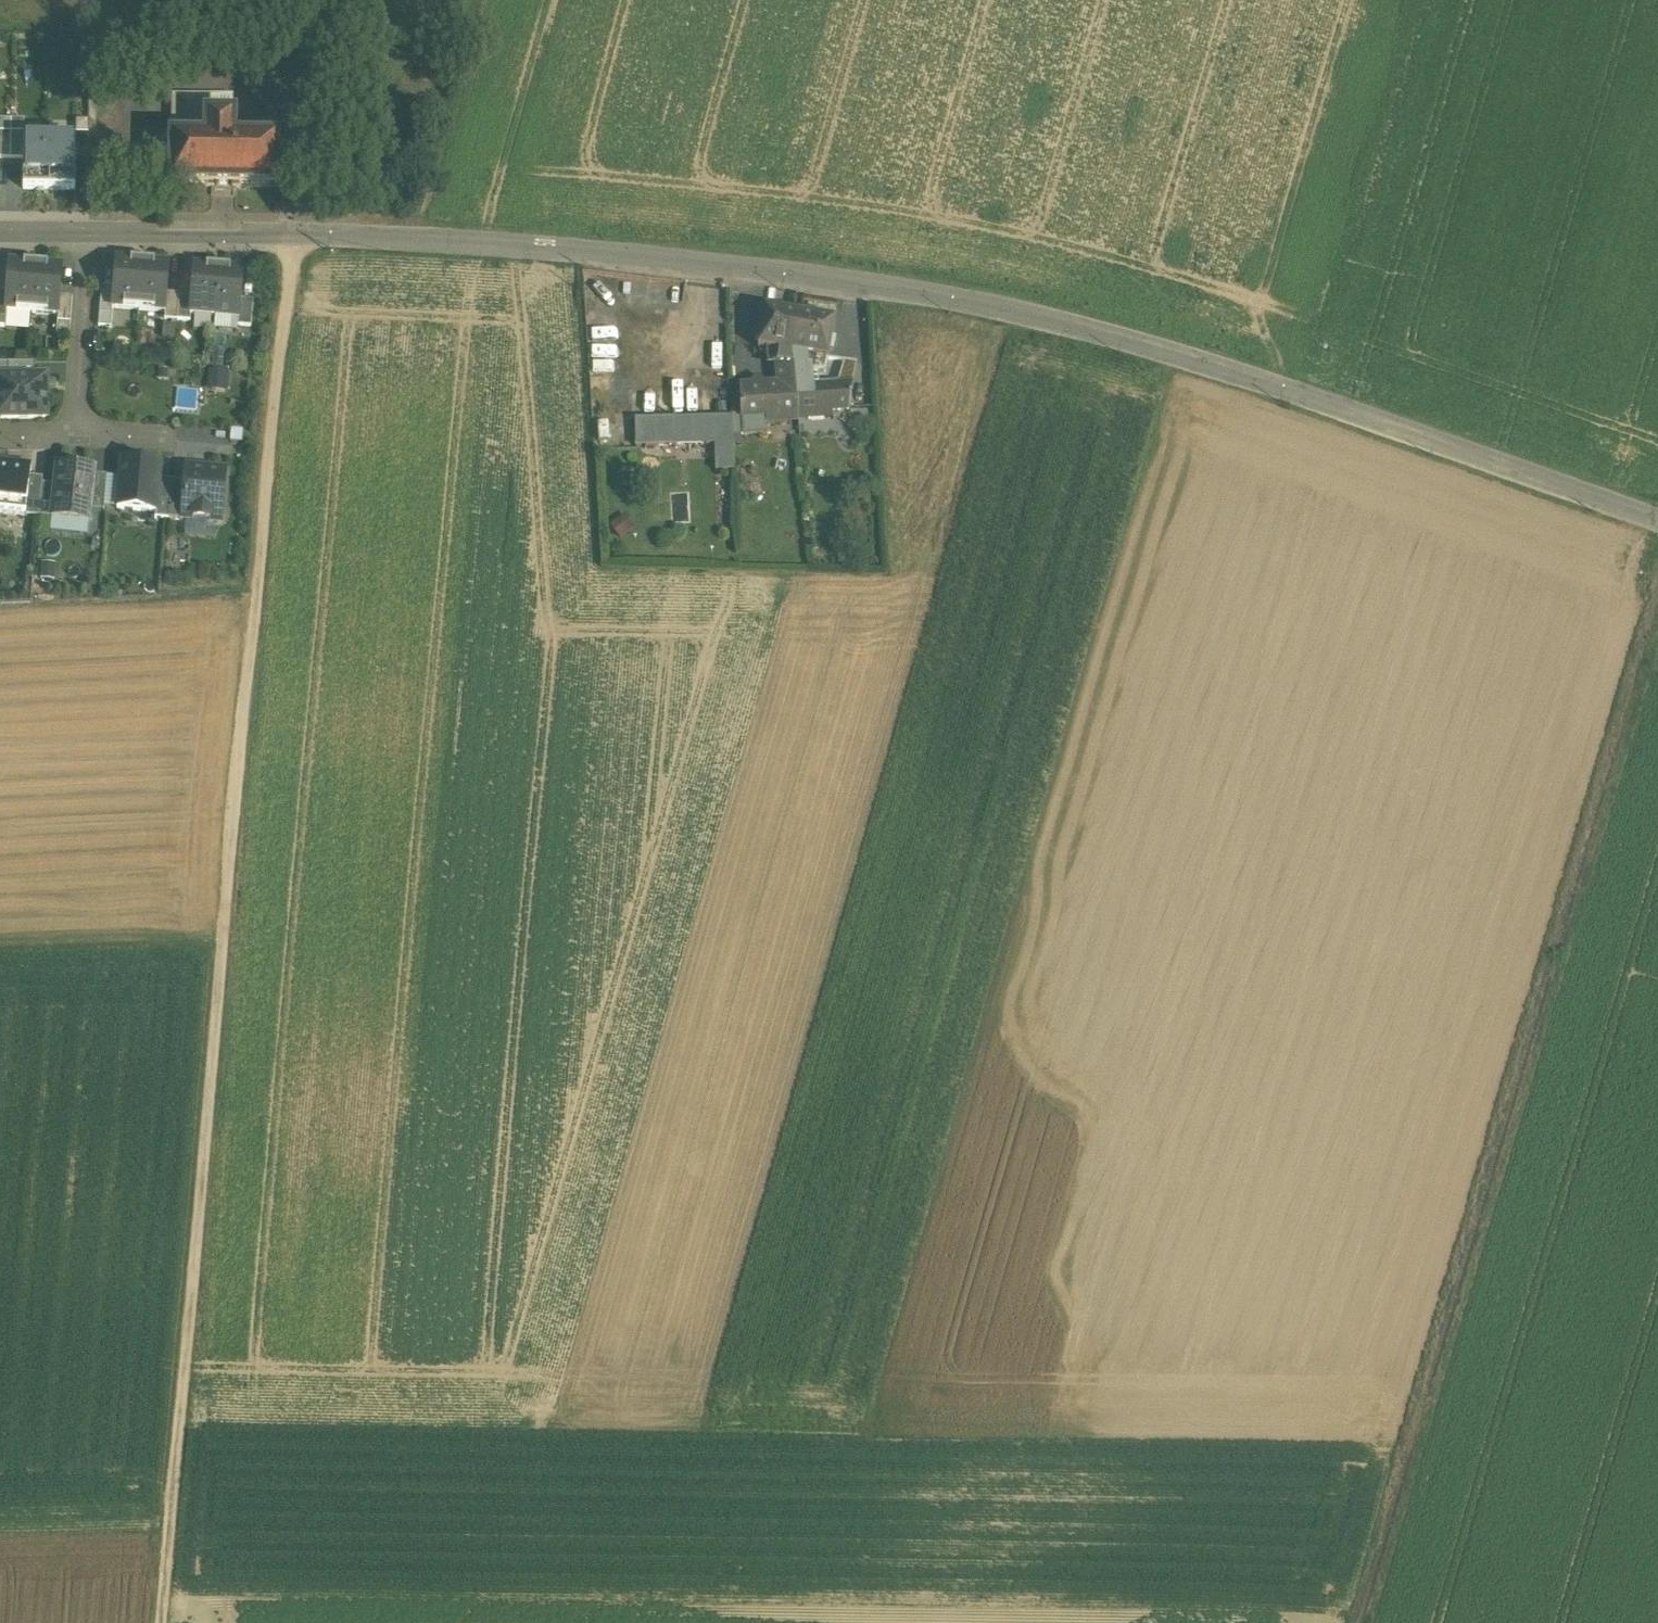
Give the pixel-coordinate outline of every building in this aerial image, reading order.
[(277,141),(234,140),(234,119),(207,118),(206,140),(172,140),(171,186),(211,187),(211,195),(237,195),(237,187),(277,187),(277,141)] [(0,120),(0,159),(11,159),(11,120),(0,120)] [(24,120),(11,120),(11,159),(24,159),(24,138),(24,120)] [(76,121),(76,138),(76,159),(88,160),(89,121),(76,121)] [(49,190),(50,138),(24,138),(24,159),(24,190),(49,190)] [(76,138),(50,138),(49,190),(75,190),(76,159),(76,138)] [(143,262),(117,260),(114,288),(113,308),(139,310),(143,262)] [(169,264),(143,262),(139,310),(165,312),(167,293),(169,264)] [(36,265),(10,263),(7,292),(6,311),(32,313),(36,265)] [(62,267),(36,265),(32,313),(58,315),(60,296),(62,267)] [(218,268),(195,266),(192,295),(191,314),(215,316),(218,268)] [(242,270),(218,268),(215,316),(238,318),(240,299),(242,270)] [(114,288),(102,287),(98,326),(111,327),(113,308),(114,288)] [(179,294),(167,293),(165,312),(164,319),(177,320),(179,294)] [(192,295),(179,294),(177,320),(190,321),(191,314),(192,295)] [(72,297),(60,296),(58,315),(57,335),(69,336),(72,297)] [(253,300),(240,299),(238,318),(238,325),(251,326),(253,300)] [(800,315),(766,310),(763,327),(756,326),(754,335),(761,336),(759,348),(779,351),(793,354),(800,315)] [(835,321),(800,315),(793,354),(806,356),(828,360),(835,321)] [(793,354),(779,351),(777,364),(794,367),(793,358),(793,354)] [(214,354),(212,368),(225,370),(227,356),(214,354)] [(806,356),(793,354),(793,358),(794,367),(807,369),(806,356)] [(845,361),(838,390),(855,389),(859,363),(845,361)] [(35,363),(0,363),(0,376),(35,376),(35,363)] [(794,367),(777,364),(779,390),(781,414),(798,413),(794,367)] [(807,369),(794,367),(798,413),(816,411),(814,391),(813,370),(807,369)] [(209,388),(228,388),(229,371),(210,370),(209,388)] [(48,376),(35,376),(0,376),(0,419),(48,419),(48,376)] [(838,390),(814,391),(816,411),(851,409),(855,389),(838,390)] [(779,390),(740,392),(741,416),(741,417),(754,416),(755,427),(765,426),(765,415),(781,414),(779,390)] [(730,417),(672,419),(672,417),(654,417),(653,416),(635,416),(636,446),(731,444),(730,437),(730,417)] [(754,416),(741,417),(741,416),(730,417),(730,437),(766,435),(765,426),(755,427),(754,416)] [(0,461),(0,514),(26,517),(30,478),(32,465),(0,461)] [(161,465),(122,461),(120,479),(117,510),(156,513),(159,480),(161,465)] [(95,471),(57,467),(55,487),(52,519),(89,523),(91,510),(94,475),(95,471)] [(226,471),(187,467),(185,483),(182,519),(183,519),(221,523),(226,471)] [(107,477),(94,475),(91,510),(104,511),(104,508),(107,477)] [(120,479),(107,477),(104,508),(117,510),(120,479)] [(43,480),(30,478),(26,517),(39,518),(42,485),(43,480)] [(172,481),(159,480),(156,513),(155,519),(169,520),(172,481)] [(185,483),(172,481),(169,520),(183,521),(183,519),(182,519),(185,483)] [(55,487),(42,485),(39,518),(52,519),(55,487)]
